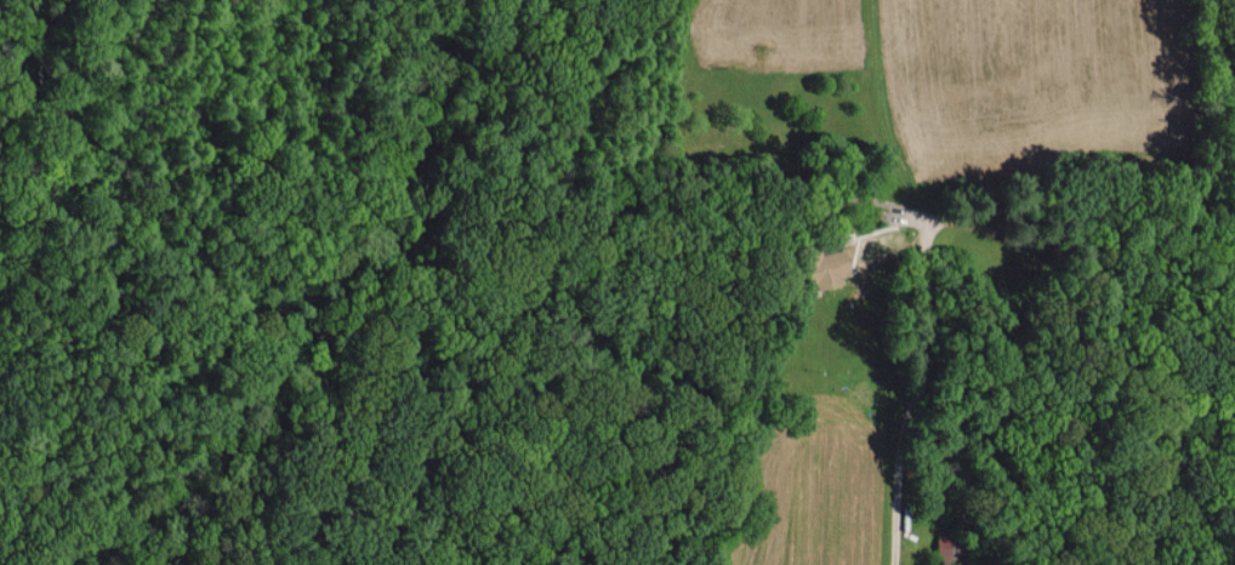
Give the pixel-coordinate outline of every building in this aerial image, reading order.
[(845,281),(843,275),(853,272),(845,248),(810,260),(820,290),(845,281)]
